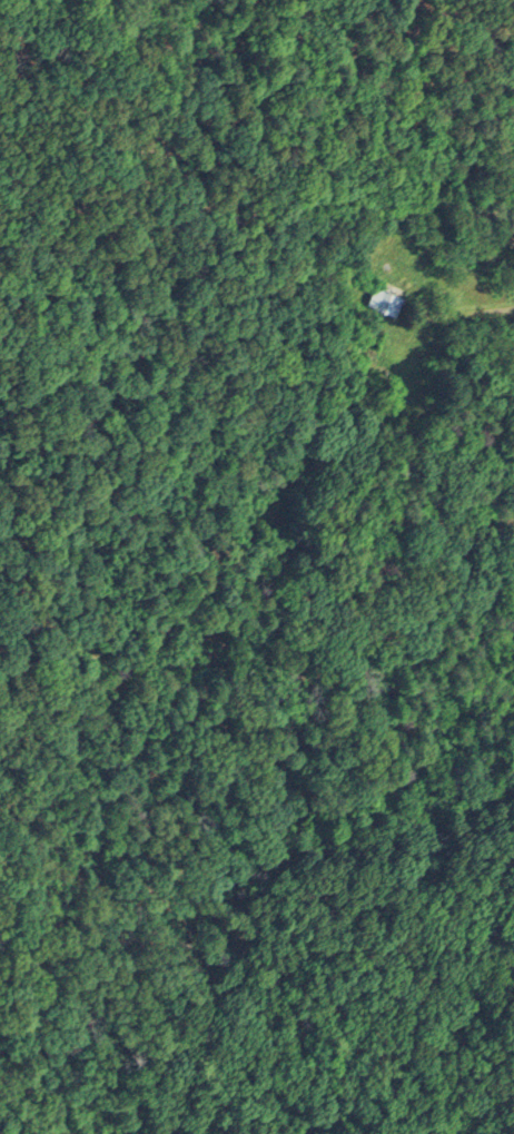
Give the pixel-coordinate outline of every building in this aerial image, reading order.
[(362,304),(389,314),(396,295),(370,285),(362,304)]
